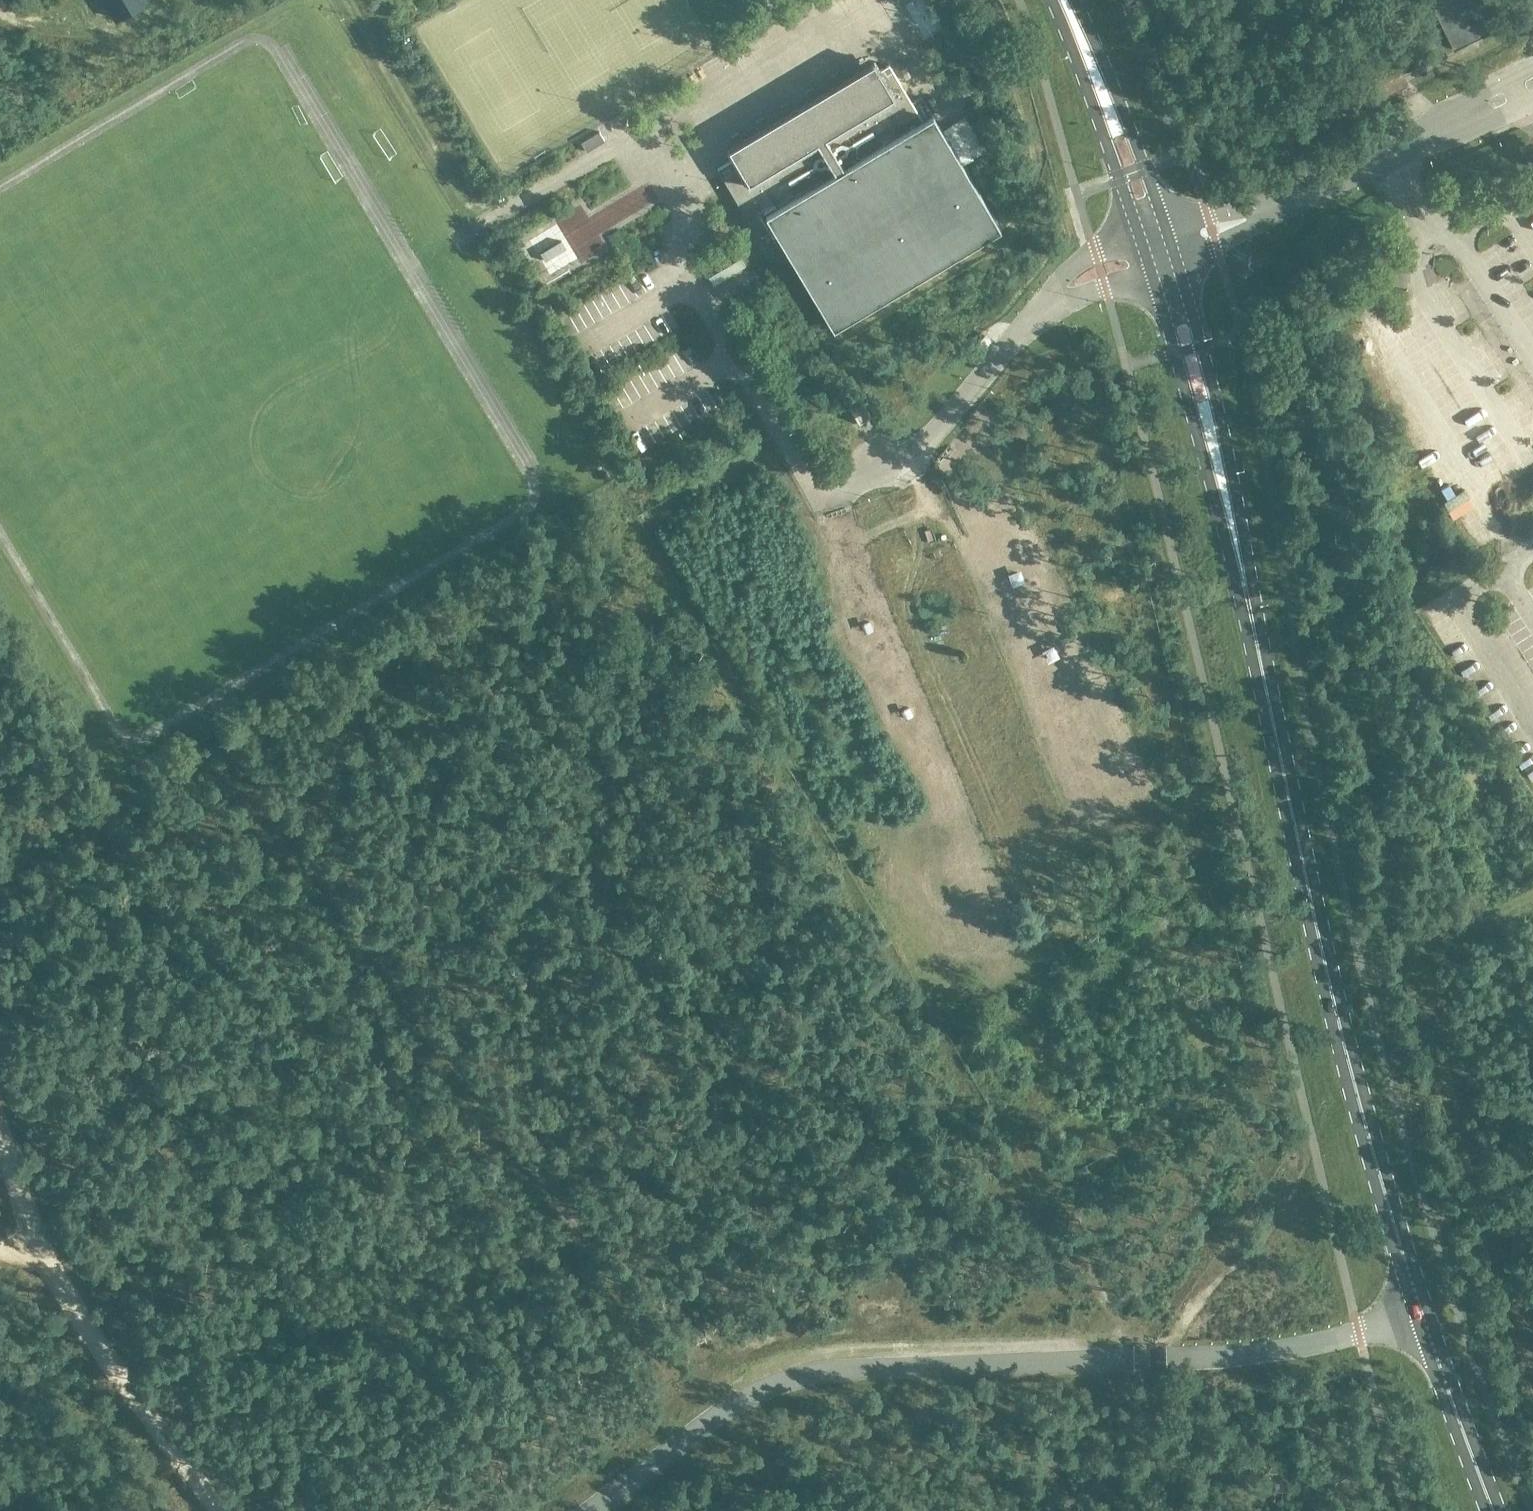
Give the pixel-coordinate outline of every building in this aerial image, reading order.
[(116,20),(150,0),(105,0),(116,20)] [(1476,38),(1488,32),(1472,0),(1432,0),(1431,0),(1454,48),(1476,38)] [(1000,228),(932,115),(923,120),(889,64),(830,99),(833,103),(819,111),(823,117),(801,130),(795,120),(741,152),(745,157),(738,161),(737,158),(718,168),(764,245),(778,237),(832,328),(1000,228)] [(986,151),(965,116),(951,125),(972,159),(986,151)] [(581,142),(587,152),(605,141),(599,131),(581,142)] [(848,404),(859,423),(871,416),(859,397),(848,404)]
